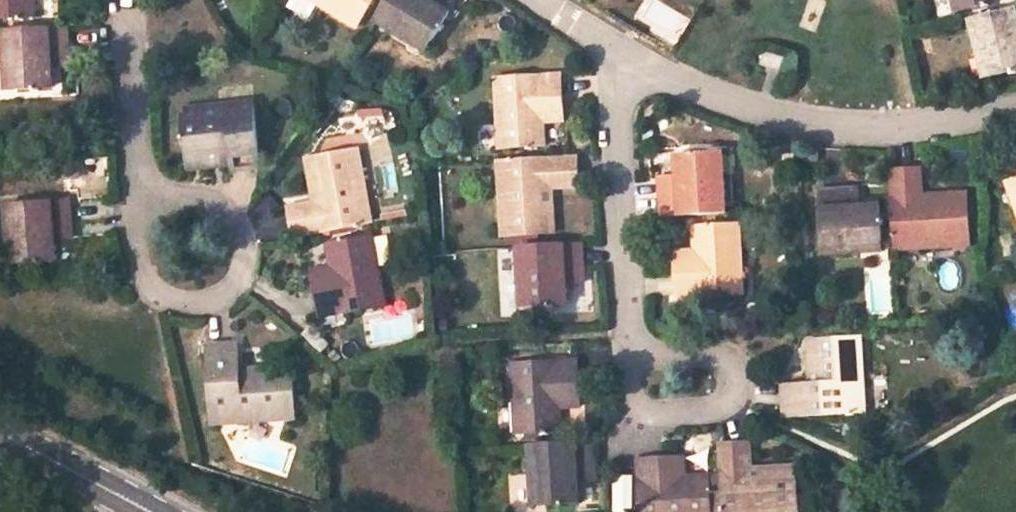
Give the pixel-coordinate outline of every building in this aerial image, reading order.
[(34,16),(34,0),(0,0),(0,18),(34,16)] [(355,27),(372,0),(310,0),(355,27)] [(428,0),(389,0),(375,23),(408,44),(414,35),(431,45),(450,14),(431,2),(428,0)] [(953,14),(997,3),(996,0),(950,0),(953,14)] [(968,22),(977,61),(987,59),(991,79),(1015,72),(1015,10),(968,22)] [(68,28),(4,32),(6,66),(16,65),(18,89),(51,87),(51,66),(52,54),(69,52),(68,28)] [(431,45),(414,35),(408,44),(424,54),(431,45)] [(763,51),(758,66),(780,73),(784,58),(763,51)] [(69,52),(52,54),(51,66),(70,65),(69,53),(69,52)] [(977,61),(982,81),(991,79),(987,59),(977,61)] [(6,66),(7,90),(18,89),(16,65),(6,66)] [(495,81),(500,149),(544,146),(543,124),(543,112),(563,111),(560,76),(495,81)] [(259,165),(252,101),(235,103),(236,116),(184,121),(187,157),(231,152),(232,163),(233,168),(259,165)] [(235,103),(182,108),(184,121),(236,116),(235,103)] [(563,111),(543,112),(543,124),(564,122),(563,111)] [(188,168),(232,163),(231,152),(187,157),(188,168)] [(296,241),(373,226),(359,152),(318,158),(326,203),(313,205),(290,210),(296,241)] [(712,154),(713,174),(724,173),(722,153),(712,154)] [(661,217),(727,213),(724,173),(713,174),(712,154),(674,157),(676,177),(676,178),(676,188),(660,190),(661,217)] [(575,155),(496,161),(501,236),(542,234),(540,190),(552,189),(578,188),(575,155)] [(326,203),(318,158),(305,160),(313,205),(326,203)] [(887,172),(891,252),(969,247),(967,206),(922,207),(921,195),(920,171),(887,172)] [(676,177),(659,179),(660,190),(676,188),(676,178),(676,177)] [(1007,183),(1015,208),(1015,179),(1007,183)] [(822,258),(858,256),(858,246),(880,244),(878,207),(856,208),(844,208),(843,188),(817,190),(822,258)] [(843,188),(844,208),(856,208),(855,188),(843,188)] [(540,190),(542,234),(555,233),(552,189),(540,190)] [(966,194),(921,195),(922,207),(967,206),(966,194)] [(69,201),(6,205),(8,242),(18,241),(19,261),(54,259),(54,238),(53,227),(70,226),(69,201)] [(743,293),(738,225),(693,228),(694,249),(695,260),(675,262),(678,297),(743,293)] [(70,226),(53,227),(54,238),(71,236),(70,226)] [(331,267),(333,278),(313,281),(321,316),(383,303),(371,237),(327,245),(331,267)] [(19,261),(18,241),(8,242),(9,262),(19,261)] [(566,282),(566,270),(584,269),(583,244),(517,248),(519,284),(529,283),(531,304),(568,302),(566,282)] [(880,244),(858,246),(858,256),(880,255),(880,244)] [(674,252),(675,262),(695,260),(694,249),(674,252)] [(313,281),(333,278),(331,267),(311,271),(313,281)] [(584,269),(566,270),(566,282),(585,281),(584,269)] [(519,284),(519,305),(531,304),(529,283),(519,284)] [(820,386),(808,387),(783,388),(785,418),(864,413),(860,340),(819,343),(820,386)] [(207,345),(212,426),(286,420),(282,377),(240,380),(239,368),(236,343),(207,345)] [(807,344),(808,387),(820,386),(819,343),(807,344)] [(511,365),(515,433),(561,430),(559,410),(558,397),(579,396),(577,361),(511,365)] [(290,365),(239,368),(240,380),(282,377),(286,420),(295,419),(290,365)] [(559,410),(580,408),(579,396),(558,397),(559,410)] [(592,443),(527,447),(530,486),(540,485),(541,505),(577,504),(575,483),(576,470),(594,469),(592,443)] [(720,511),(796,511),(795,478),(751,480),(750,469),(747,444),(715,446),(720,511)] [(670,458),(672,478),(683,477),(682,457),(670,458)] [(670,458),(637,461),(640,511),(708,511),(705,476),(683,477),(672,478),(670,458)] [(794,468),(750,469),(751,480),(795,478),(794,468)] [(576,470),(575,483),(595,482),(594,469),(576,470)] [(530,486),(531,507),(541,505),(540,485),(530,486)]
